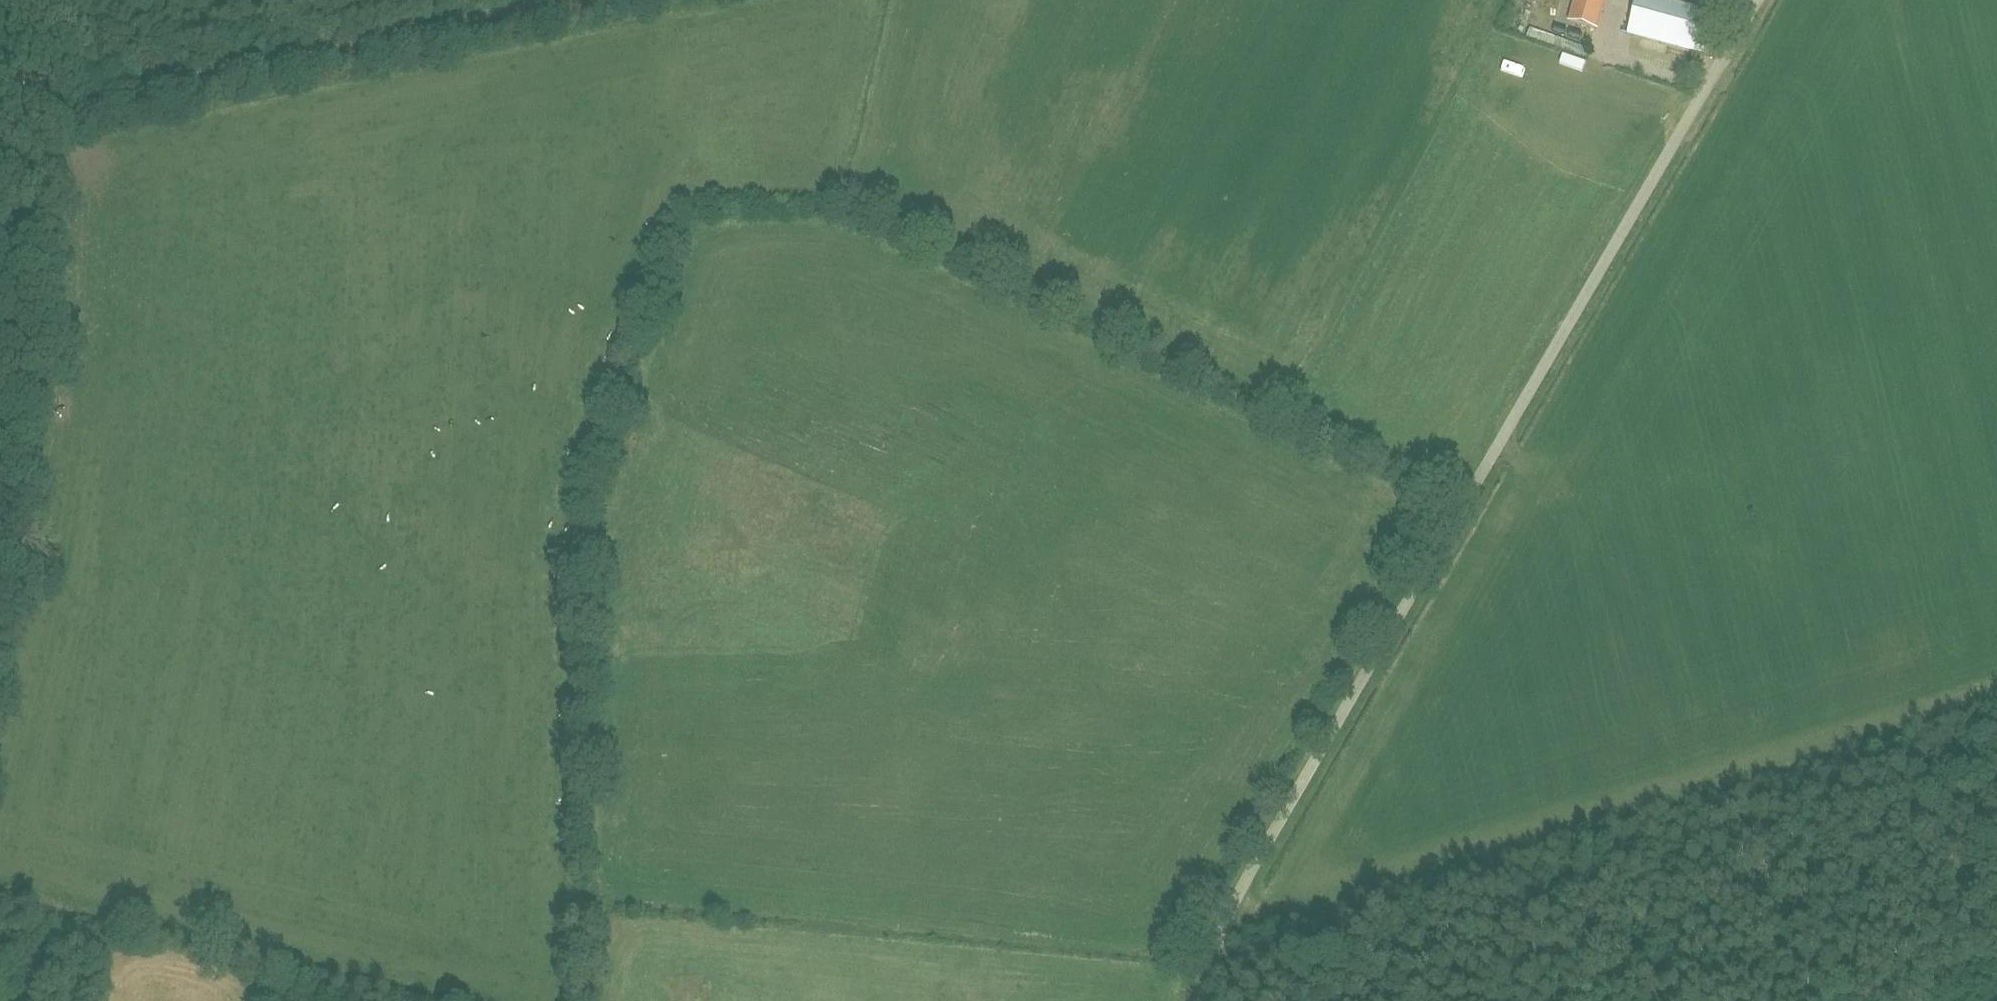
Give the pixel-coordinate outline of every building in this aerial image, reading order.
[(1571,21),(1596,28),(1603,0),(1576,0),(1571,21)] [(1699,53),(1709,56),(1717,24),(1698,19),(1701,9),(1667,0),(1634,0),(1625,34),(1699,53)] [(1696,64),(1698,54),(1692,52),(1689,62),(1696,64)]
